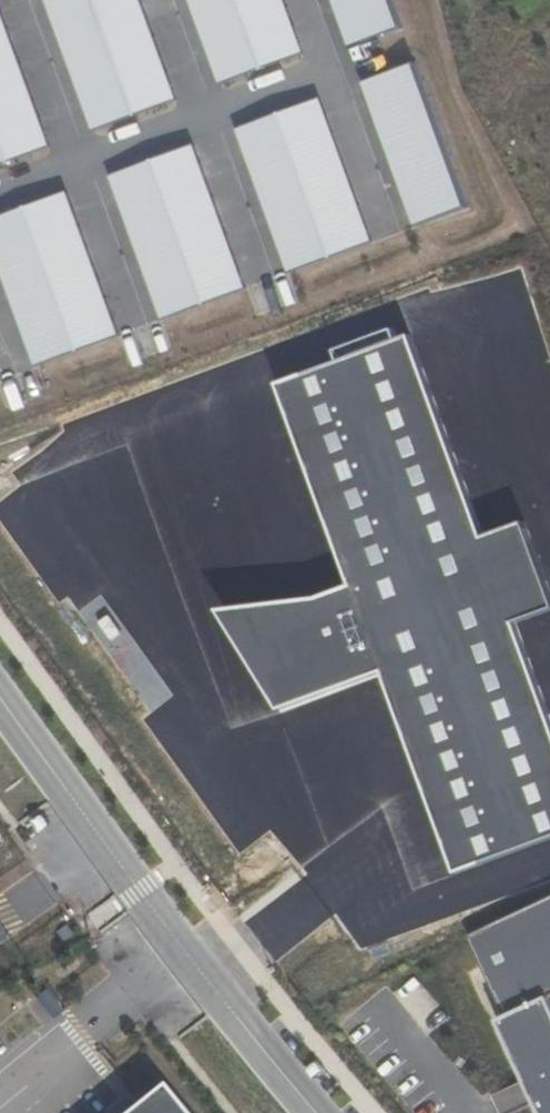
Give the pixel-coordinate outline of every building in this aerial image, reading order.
[(95,130),(174,100),(138,0),(42,0),(95,130)] [(221,84),(301,54),(281,0),(187,0),(221,84)] [(352,49),(403,30),(392,0),(334,0),(352,49)] [(49,146),(0,11),(0,165),(49,146)] [(417,65),(365,82),(414,226),(466,208),(417,65)] [(318,100),(233,130),(293,279),(372,249),(318,100)] [(189,141),(104,171),(164,320),(244,290),(189,141)] [(0,212),(0,275),(38,369),(117,339),(63,190),(0,212)] [(487,543),(413,341),(279,390),(353,593),(320,604),(218,615),(279,717),(384,677),(458,880),(549,846),(549,718),(517,628),(549,616),(549,591),(527,528),(487,543)] [(510,1019),(549,1001),(549,902),(471,938),(510,1019)] [(510,1019),(498,1025),(540,1112),(549,1112),(549,1001),(510,1019)] [(115,1112),(167,1112),(146,1087),(115,1112)]
